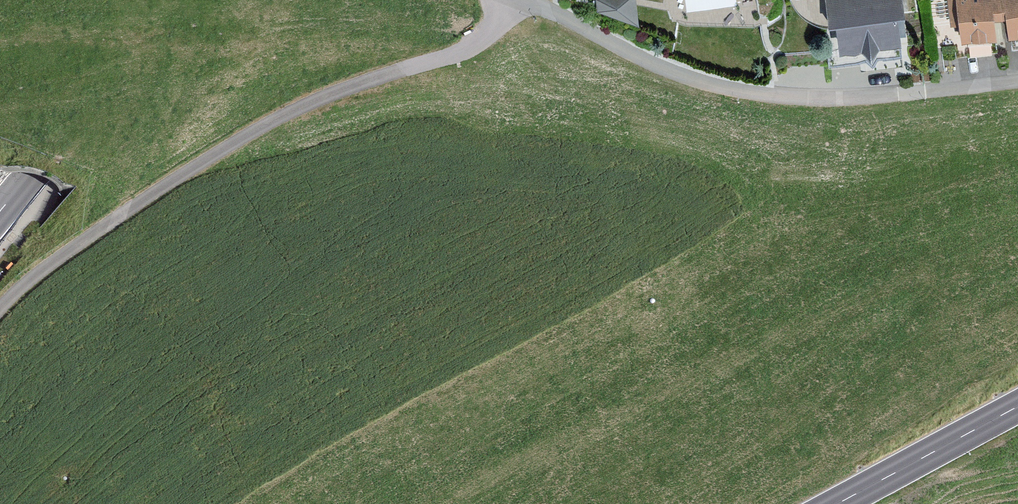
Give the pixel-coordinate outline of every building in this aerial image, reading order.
[(630,27),(629,0),(590,0),(591,13),(630,27)] [(894,0),(819,0),(821,25),(829,24),(832,54),(855,52),(863,58),(872,50),(893,48),(890,15),(895,15),(894,0)] [(953,44),(989,41),(987,19),(1000,18),(1002,40),(1017,39),(1017,0),(949,0),(953,44)]
